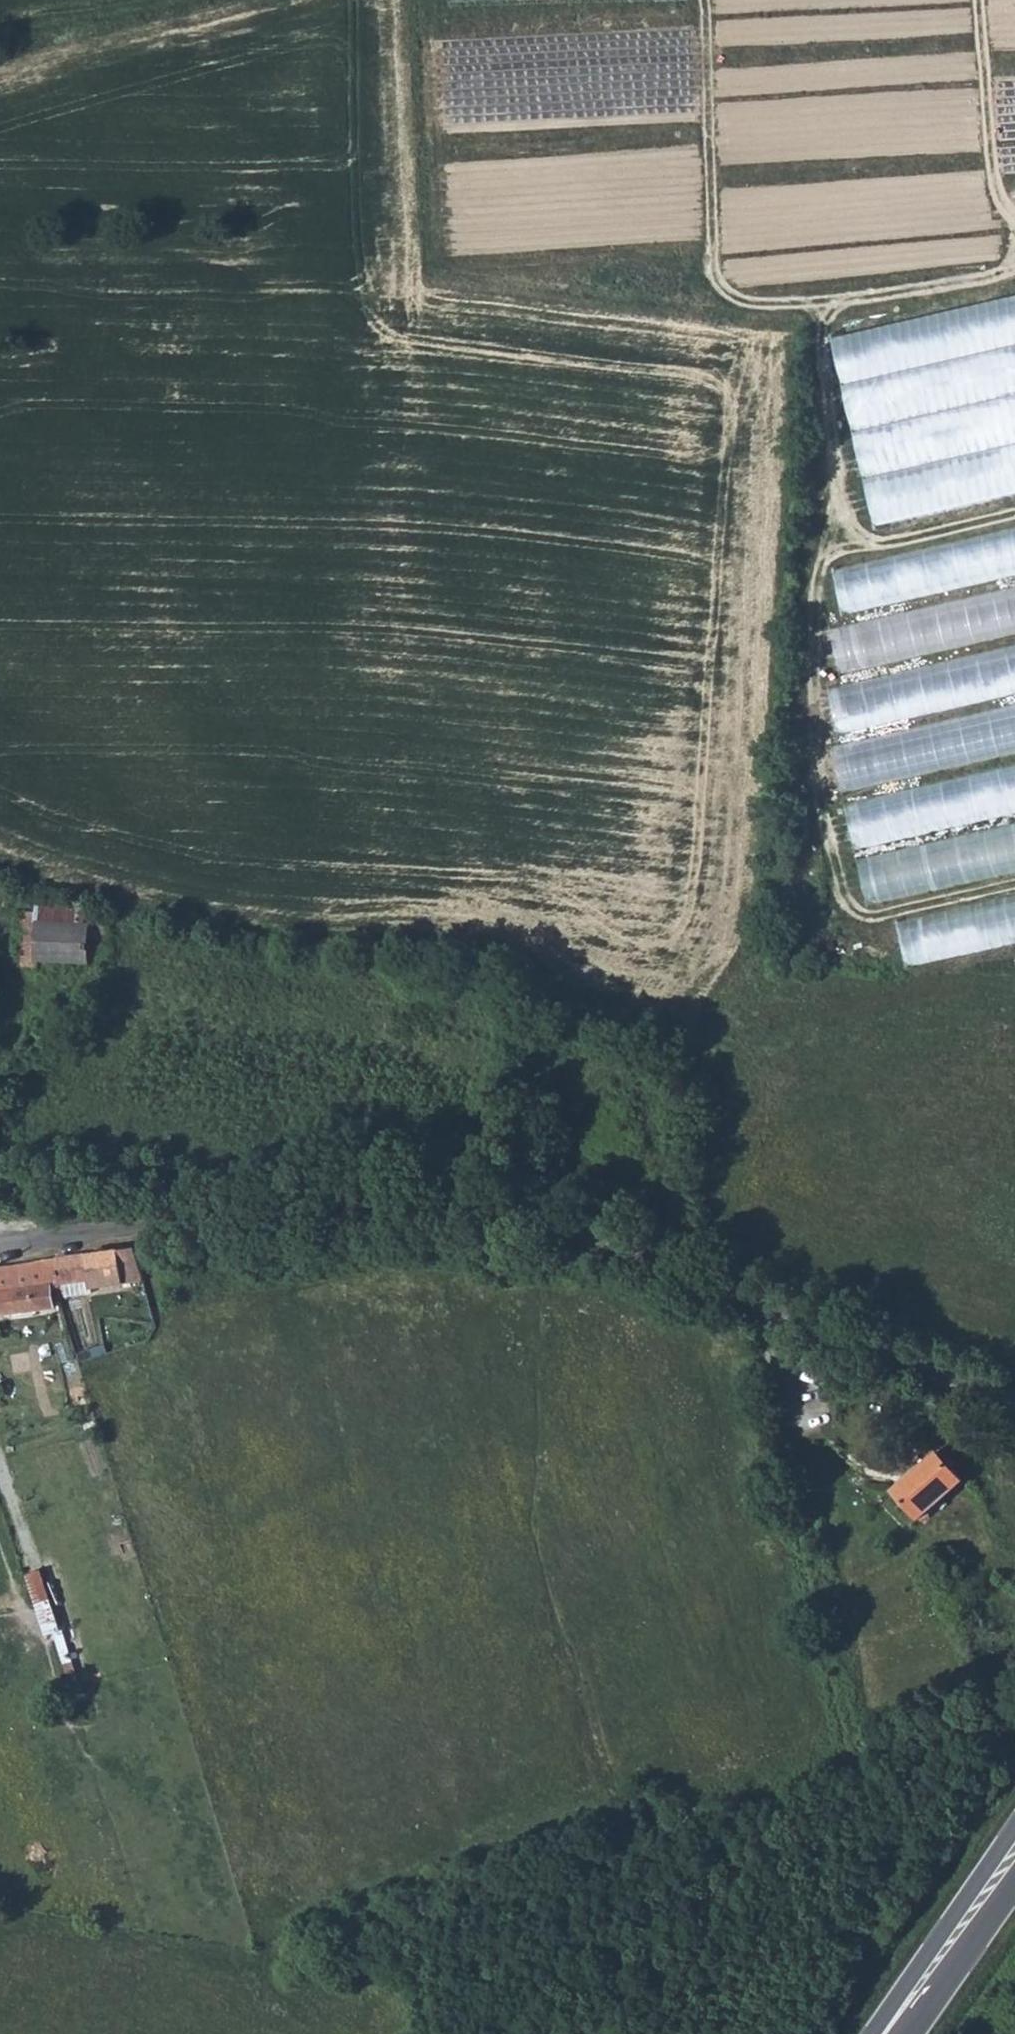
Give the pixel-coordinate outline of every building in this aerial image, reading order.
[(1014,489),(1014,293),(839,323),(873,514),(1014,489)] [(827,566),(838,616),(1014,578),(1014,526),(827,566)] [(833,625),(844,677),(1014,640),(1014,586),(833,625)] [(824,689),(835,737),(1014,698),(1014,648),(824,689)] [(831,743),(841,789),(1014,752),(1014,703),(831,743)] [(843,798),(854,846),(1014,811),(1014,761),(843,798)] [(854,850),(865,900),(1014,867),(1014,815),(854,850)] [(893,915),(903,963),(1014,938),(1014,889),(893,915)] [(89,902),(46,899),(46,909),(46,913),(88,916),(88,911),(89,902)] [(88,916),(46,913),(46,909),(33,909),(23,909),(22,971),(48,974),(49,958),(91,959),(107,959),(112,913),(88,911),(88,916)] [(137,1244),(61,1254),(65,1284),(97,1280),(99,1294),(141,1288),(137,1244)] [(0,1263),(0,1309),(1,1316),(59,1306),(56,1285),(65,1284),(61,1254),(0,1263)] [(925,1449),(888,1486),(916,1513),(954,1475),(925,1449)]
